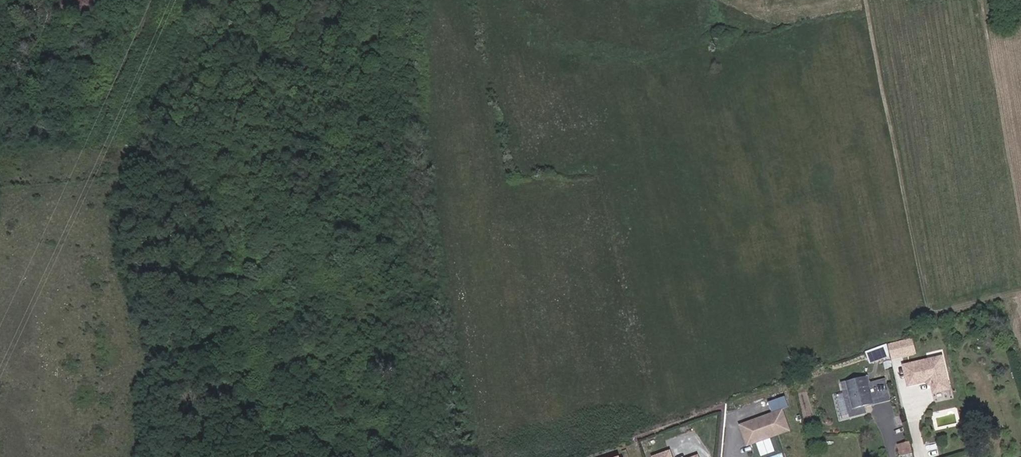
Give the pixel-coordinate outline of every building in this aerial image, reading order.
[(915,353),(911,339),(889,344),(893,359),(915,353)] [(890,356),(887,345),(868,352),(871,361),(890,356)] [(950,390),(942,357),(903,366),(908,386),(925,382),(932,386),(934,393),(950,390)] [(873,404),(871,392),(888,388),(885,379),(868,383),(867,376),(842,382),(844,392),(848,391),(854,416),(866,413),(864,407),(873,404)] [(891,400),(888,388),(871,392),(873,404),(891,400)] [(851,417),(854,416),(848,391),(844,392),(845,394),(850,415),(851,417)] [(850,415),(845,394),(831,397),(836,418),(850,415)] [(790,431),(783,411),(741,426),(748,447),(790,431)] [(913,454),(910,442),(898,444),(901,456),(913,454)]
